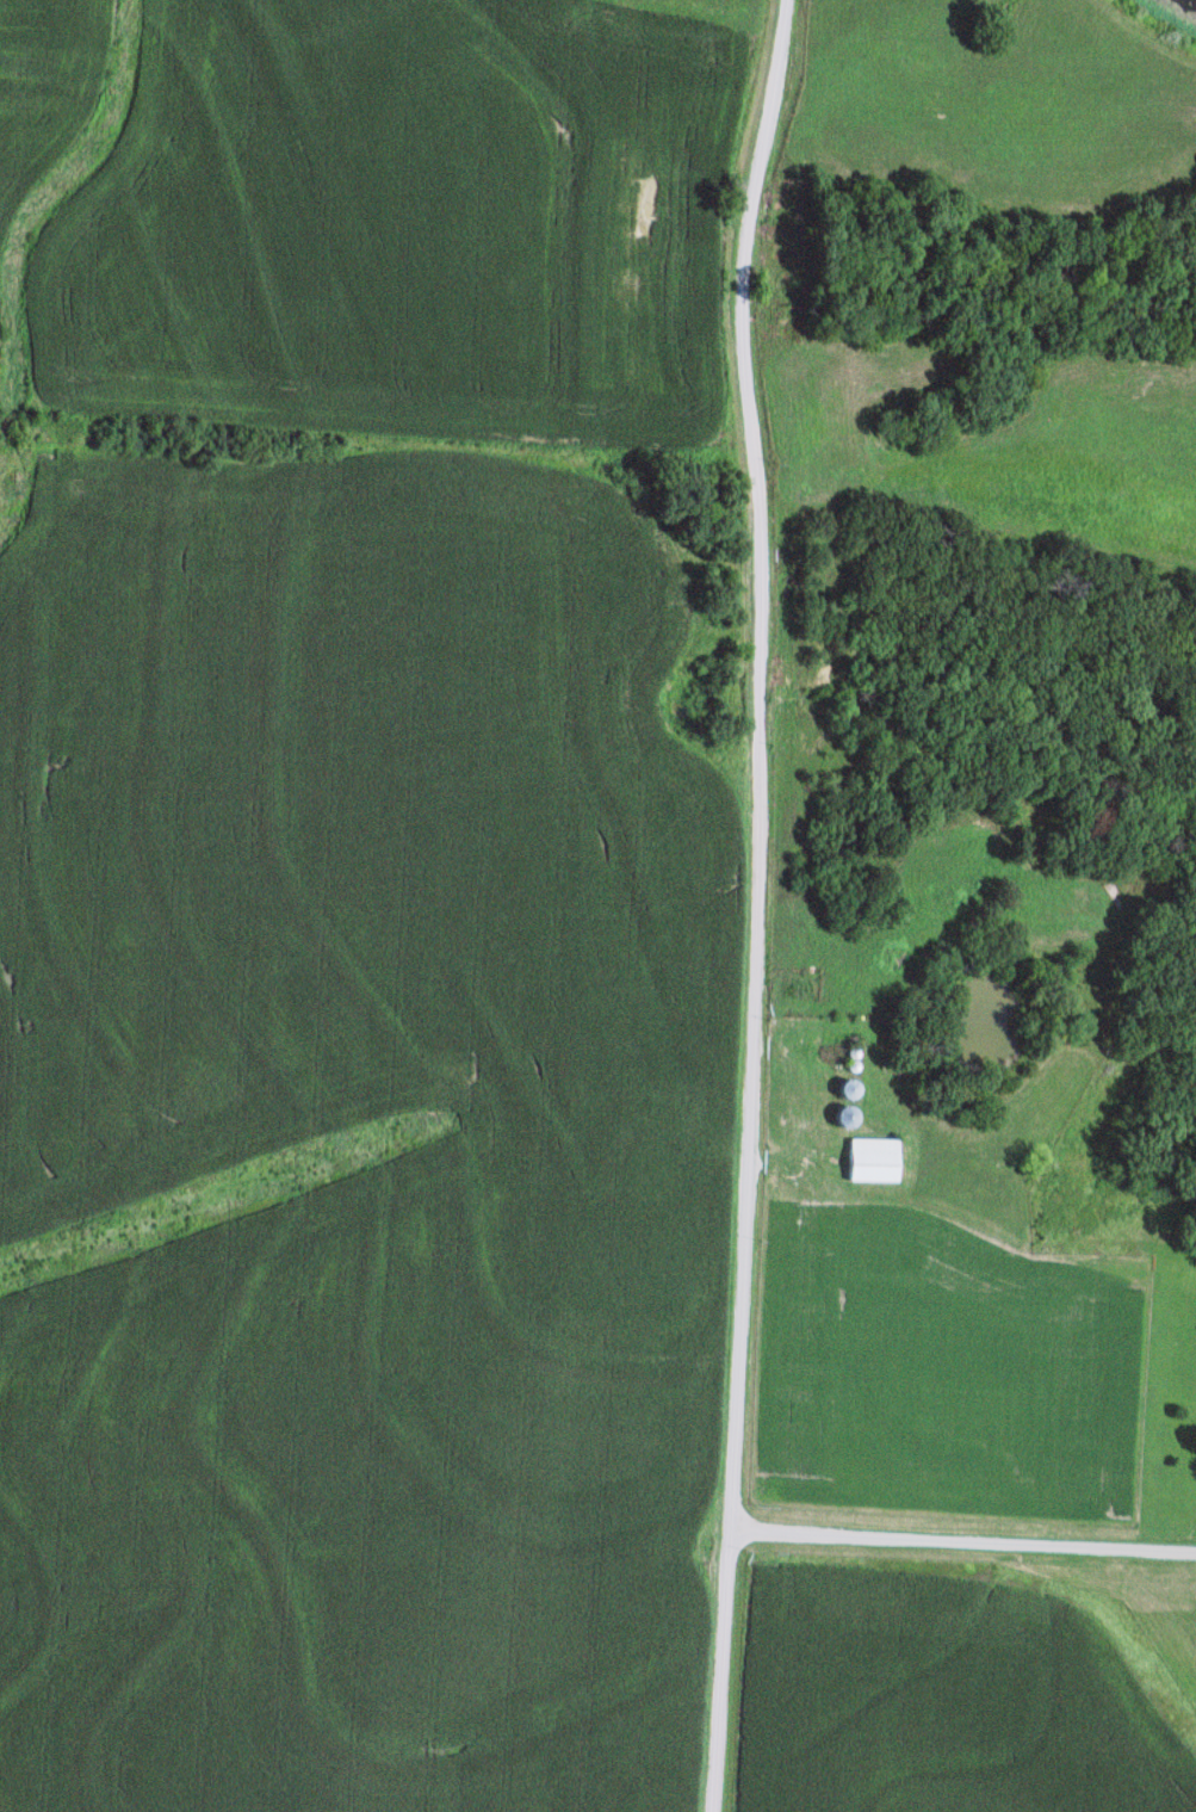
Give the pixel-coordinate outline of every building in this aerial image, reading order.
[(856,1092),(845,1079),(833,1090),(844,1103),(856,1092)] [(829,1122),(843,1132),(855,1116),(840,1106),(829,1122)] [(846,1183),(894,1183),(894,1140),(846,1140),(846,1183)]
